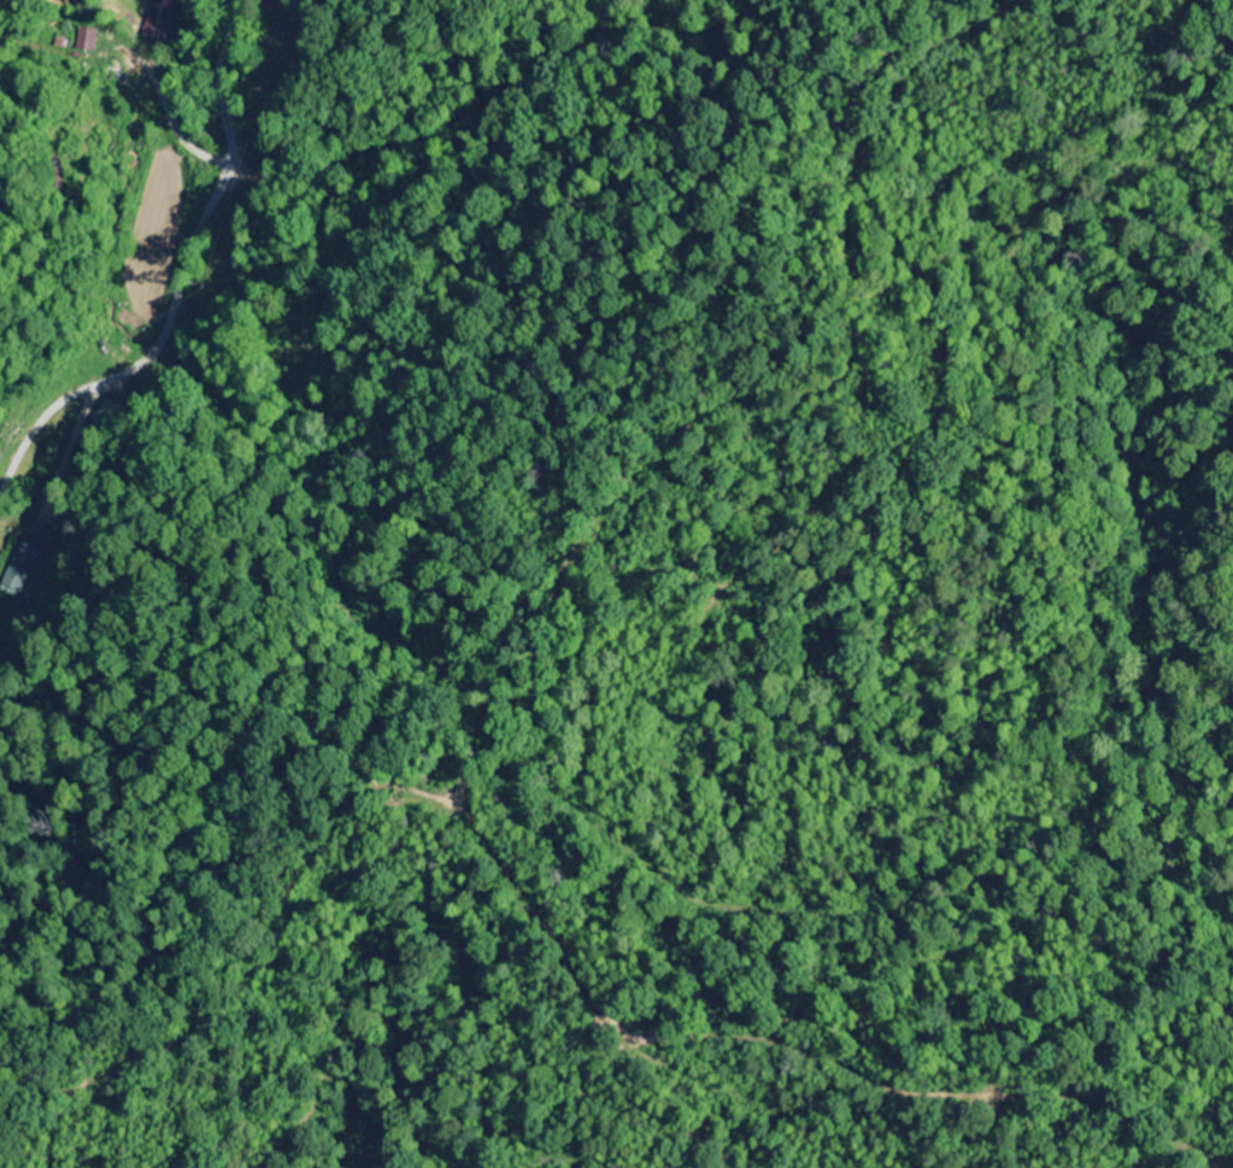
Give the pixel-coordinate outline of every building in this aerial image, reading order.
[(56,532),(31,521),(24,536),(48,548),(56,532)] [(40,552),(22,542),(0,586),(0,592),(16,600),(40,552)]
